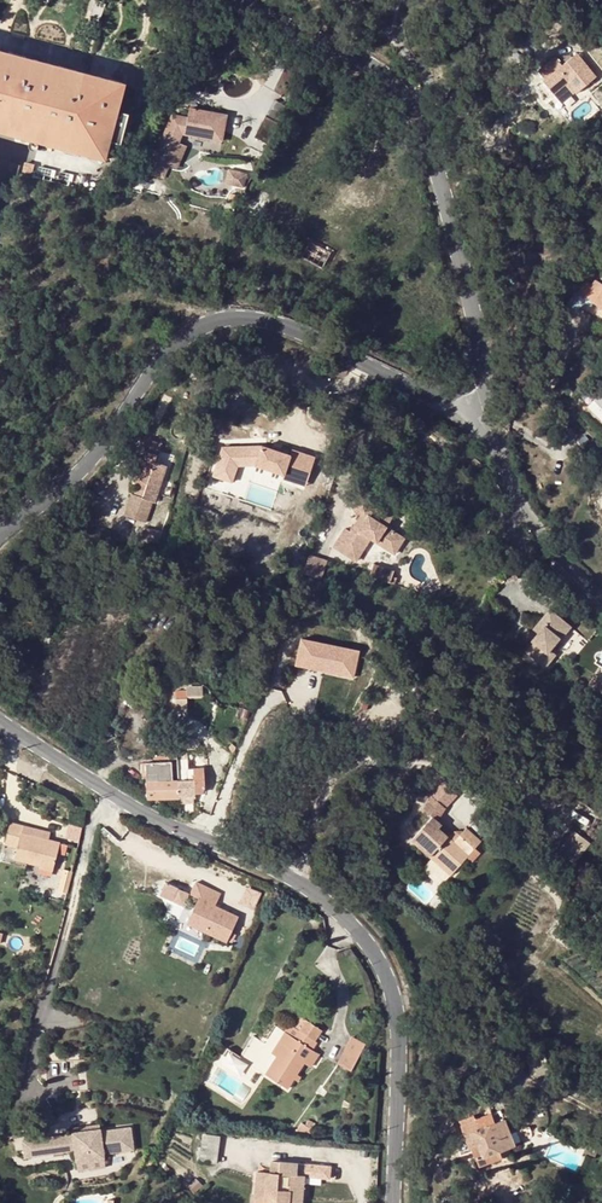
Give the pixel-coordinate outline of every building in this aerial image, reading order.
[(125,85),(0,53),(0,134),(105,161),(125,85)] [(581,69),(587,65),(578,54),(575,57),(580,64),(578,66),(581,69)] [(567,85),(575,94),(575,95),(597,78),(587,65),(581,69),(578,66),(580,64),(575,57),(562,67),(555,58),(538,71),(545,80),(543,81),(554,95),(567,85)] [(575,94),(567,85),(554,95),(562,104),(575,94)] [(266,116),(259,138),(273,142),(280,120),(266,116)] [(182,136),(199,139),(199,140),(224,145),(227,127),(202,122),(202,124),(171,120),(149,176),(165,180),(169,168),(182,136)] [(182,136),(169,168),(176,171),(185,148),(222,155),(224,145),(199,140),(199,139),(182,136)] [(4,184),(15,186),(20,167),(10,164),(4,184)] [(229,183),(249,186),(252,170),(231,167),(229,183)] [(132,180),(128,190),(140,194),(143,183),(132,180)] [(155,189),(144,186),(142,193),(153,196),(155,189)] [(332,254),(310,243),(302,258),(324,269),(332,254)] [(589,290),(594,283),(586,277),(577,290),(585,296),(589,290)] [(597,280),(594,283),(585,296),(601,309),(601,283),(597,280)] [(600,395),(588,407),(601,422),(601,397),(600,395)] [(238,482),(243,465),(261,464),(286,471),(286,478),(313,486),(322,454),(299,448),(291,448),(272,443),(225,445),(216,477),(238,482)] [(153,503),(155,503),(157,499),(163,501),(175,467),(156,461),(159,454),(147,450),(137,478),(143,480),(141,487),(138,486),(135,494),(134,493),(127,513),(146,520),(153,503)] [(378,542),(375,547),(390,556),(400,540),(386,532),(393,521),(361,500),(352,514),(361,519),(351,536),(345,533),(333,551),(352,563),(360,551),(364,553),(373,539),(378,542)] [(400,540),(390,556),(394,559),(404,543),(400,540)] [(352,563),(356,566),(364,553),(360,551),(352,563)] [(308,570),(326,573),(329,558),(311,554),(308,570)] [(373,575),(393,581),(397,569),(377,563),(373,575)] [(561,646),(571,633),(550,616),(534,637),(539,641),(533,648),(535,650),(528,660),(547,675),(558,661),(552,657),(560,645),(561,646)] [(39,632),(37,622),(27,623),(29,634),(39,632)] [(22,635),(29,634),(27,623),(20,625),(22,635)] [(306,635),(300,665),(361,677),(367,647),(306,635)] [(18,670),(22,657),(15,655),(12,669),(18,670)] [(601,698),(601,684),(596,681),(590,691),(601,698)] [(186,694),(176,695),(177,702),(178,720),(188,719),(186,694)] [(169,702),(170,721),(178,720),(177,702),(169,702)] [(148,801),(180,801),(179,784),(172,784),(172,765),(141,766),(141,774),(147,774),(148,801)] [(179,784),(180,801),(195,801),(195,796),(203,796),(205,789),(205,772),(182,773),(182,784),(179,784)] [(432,798),(445,809),(456,796),(441,782),(429,796),(432,798)] [(437,822),(445,809),(432,798),(423,810),(432,818),(411,841),(420,850),(424,846),(431,853),(434,856),(453,873),(481,842),(466,829),(453,843),(438,830),(442,826),(437,822)] [(217,829),(219,820),(211,819),(209,828),(217,829)] [(19,848),(15,860),(28,864),(29,860),(40,862),(39,867),(39,868),(54,872),(61,845),(22,834),(24,827),(11,824),(5,844),(19,848)] [(584,858),(598,841),(582,828),(568,845),(584,858)] [(420,850),(428,857),(431,853),(424,846),(420,850)] [(453,873),(434,856),(431,860),(450,877),(453,873)] [(581,866),(568,882),(577,890),(583,882),(586,884),(592,876),(581,866)] [(60,870),(54,892),(59,893),(65,871),(60,870)] [(221,896),(196,885),(190,897),(198,901),(188,926),(228,943),(239,918),(215,908),(221,896)] [(242,904),(257,909),(263,891),(248,886),(242,904)] [(305,1064),(307,1065),(314,1052),(318,1045),(311,1040),(317,1031),(303,1022),(297,1031),(299,1032),(295,1040),(290,1037),(276,1057),(265,1075),(289,1090),(294,1081),(297,1076),(305,1064)] [(295,1040),(299,1032),(297,1031),(289,1026),(284,1033),(271,1054),(276,1057),(290,1037),(295,1040)] [(250,1065),(263,1044),(254,1038),(240,1058),(250,1065)] [(352,1039),(337,1065),(350,1072),(364,1046),(352,1039)] [(320,1056),(314,1052),(307,1065),(311,1068),(320,1056)] [(494,1124),(491,1114),(460,1126),(464,1139),(467,1138),(478,1168),(509,1156),(508,1150),(515,1147),(505,1120),(494,1124)] [(306,1127),(313,1131),(315,1125),(309,1121),(306,1127)] [(313,1131),(306,1127),(302,1125),(293,1138),(308,1140),(313,1131)] [(123,1138),(131,1137),(130,1127),(122,1128),(123,1138)] [(95,1130),(85,1159),(101,1157),(101,1154),(133,1150),(131,1137),(123,1138),(122,1128),(98,1131),(98,1130),(95,1130)] [(72,1147),(74,1160),(85,1159),(95,1130),(71,1133),(71,1134),(21,1141),(22,1153),(60,1149),(60,1143),(71,1141),(72,1147)] [(264,1202),(300,1202),(303,1165),(271,1163),(270,1174),(266,1179),(265,1186),(256,1184),(254,1199),(264,1201),(264,1202)] [(266,1179),(270,1174),(257,1174),(256,1184),(265,1186),(266,1179)]
